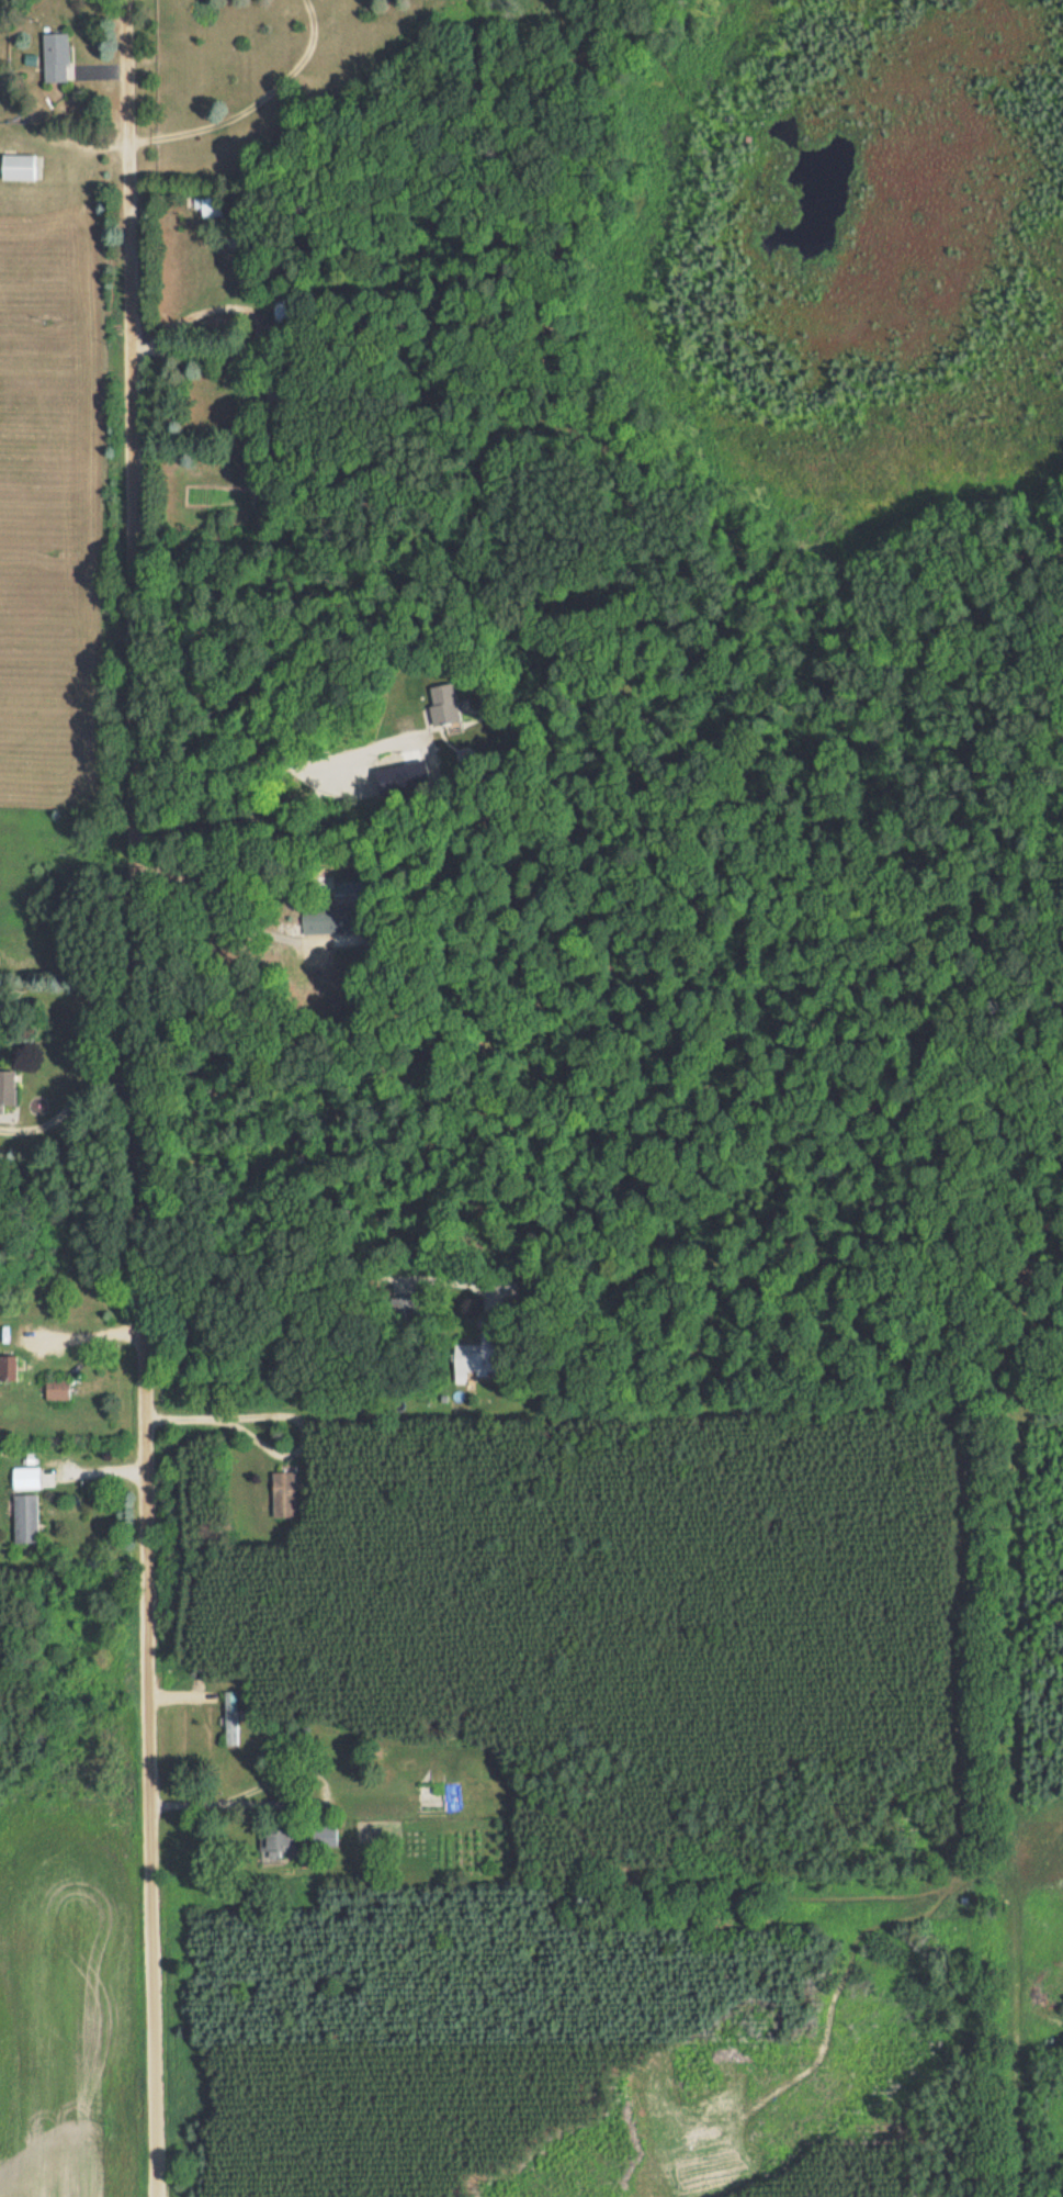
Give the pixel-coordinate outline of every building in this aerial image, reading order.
[(43,33),(44,81),(69,81),(68,32),(43,33)] [(2,179),(36,179),(36,154),(2,154),(2,179)] [(222,216),(220,195),(199,197),(201,218),(222,216)] [(275,322),(290,322),(290,301),(275,301),(275,322)] [(427,686),(431,724),(459,722),(456,684),(427,686)] [(14,1105),(14,1070),(0,1070),(0,1105),(14,1105)] [(420,1296),(390,1296),(390,1314),(420,1314),(420,1296)] [(495,1382),(497,1344),(455,1343),(453,1381),(495,1382)] [(15,1355),(0,1355),(0,1380),(15,1380),(15,1355)] [(69,1379),(45,1379),(45,1399),(69,1399),(69,1379)] [(13,1488),(53,1488),(53,1467),(13,1467),(13,1488)] [(296,1471),(273,1471),(273,1517),(296,1517),(296,1471)] [(37,1493),(14,1493),(14,1542),(37,1542),(37,1493)] [(238,1690),(225,1690),(225,1745),(238,1745),(238,1690)] [(297,1853),(297,1829),(262,1829),(262,1853),(297,1853)]
